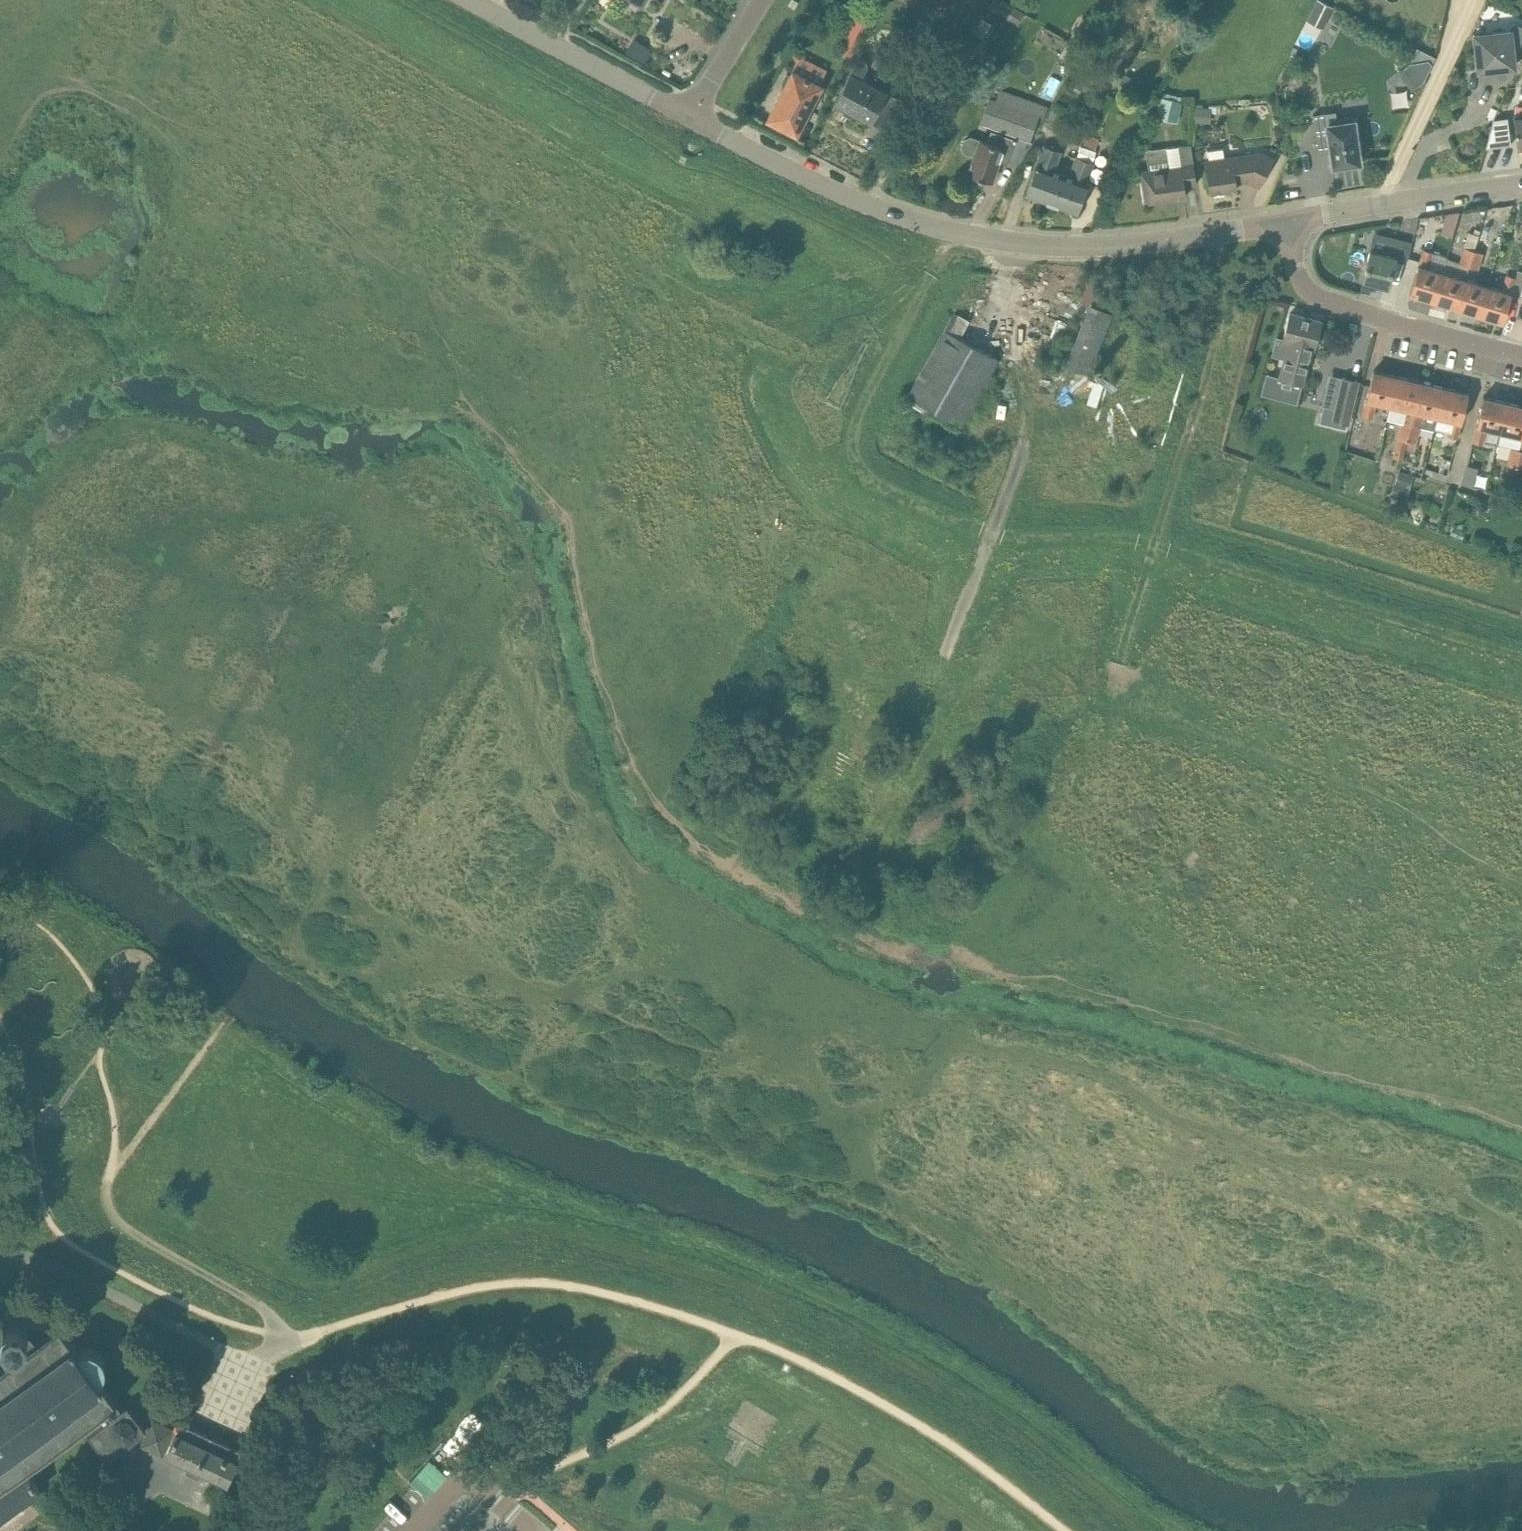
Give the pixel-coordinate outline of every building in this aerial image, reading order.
[(990,8),(1019,25),(1026,12),(1004,0),(994,0),(990,8)] [(871,19),(860,14),(843,49),(853,54),(871,19)] [(1477,50),(1479,70),(1492,68),(1507,75),(1511,66),(1515,66),(1515,59),(1521,42),(1521,26),(1513,21),(1510,28),(1475,32),(1477,50)] [(940,35),(942,46),(953,49),(961,43),(959,31),(948,29),(940,35)] [(640,59),(641,58),(647,48),(649,45),(636,37),(628,51),(640,59)] [(844,85),(834,103),(872,123),(897,137),(913,106),(888,93),(862,79),(868,67),(868,66),(868,65),(868,64),(867,63),(867,62),(866,61),(865,60),(864,60),(863,59),(862,59),(861,59),(860,60),(859,60),(858,60),(857,61),(851,73),(844,85)] [(1431,68),(1427,63),(1407,68),(1422,86),(1431,68)] [(897,84),(907,89),(916,70),(906,65),(897,84)] [(786,83),(781,93),(810,108),(811,105),(822,85),(808,78),(793,70),(792,73),(787,71),(782,80),(786,83)] [(1122,80),(1133,87),(1137,80),(1125,74),(1122,80)] [(974,156),(969,172),(992,181),(1000,161),(1008,163),(1018,135),(1030,140),(1040,115),(1045,116),(1049,106),(1000,89),(996,99),(991,97),(981,122),(993,126),(987,141),(971,135),(965,138),(962,147),(965,153),(974,156)] [(1393,90),(1393,104),(1409,104),(1408,89),(1393,90)] [(797,133),(810,108),(781,93),(768,119),(783,126),(797,133)] [(1156,117),(1178,123),(1183,102),(1161,97),(1156,117)] [(1211,123),(1212,108),(1195,107),(1194,122),(1211,123)] [(1331,140),(1335,160),(1367,154),(1361,117),(1356,117),(1355,113),(1338,116),(1337,109),(1314,113),(1319,142),(1331,140)] [(1514,116),(1514,118),(1509,118),(1511,142),(1517,141),(1518,147),(1519,147),(1519,146),(1521,145),(1521,115),(1514,116)] [(1508,117),(1494,118),(1487,146),(1511,144),(1511,142),(1509,118),(1508,117)] [(1079,144),(1084,132),(1073,127),(1067,139),(1079,144)] [(1095,148),(1099,138),(1088,133),(1084,143),(1095,148)] [(1026,193),(1052,203),(1064,171),(1056,168),(1062,150),(1045,143),(1033,175),(1026,193)] [(1192,144),(1147,150),(1149,170),(1142,171),(1146,201),(1187,195),(1185,185),(1197,183),(1192,144)] [(1208,160),(1206,161),(1207,167),(1211,192),(1238,188),(1237,182),(1248,181),(1261,186),(1275,158),(1263,152),(1225,158),(1223,147),(1206,149),(1208,160)] [(1064,171),(1052,203),(1077,212),(1089,181),(1086,180),(1093,161),(1078,156),(1071,174),(1064,171)] [(1458,210),(1447,212),(1445,218),(1455,221),(1458,210)] [(1465,247),(1474,249),(1478,237),(1469,234),(1465,247)] [(1371,249),(1364,280),(1373,283),(1389,287),(1396,256),(1408,259),(1412,242),(1389,236),(1385,253),(1371,249)] [(1464,278),(1465,279),(1474,281),(1478,269),(1483,252),(1474,249),(1465,247),(1460,263),(1469,266),(1464,278)] [(1433,300),(1442,271),(1429,267),(1433,251),(1424,249),(1410,293),(1433,300)] [(1521,296),(1521,293),(1521,271),(1518,269),(1516,277),(1507,274),(1502,290),(1489,286),(1480,314),(1503,321),(1512,294),(1521,296)] [(1433,300),(1457,307),(1465,279),(1464,278),(1442,271),(1433,300)] [(1066,364),(1084,371),(1088,373),(1113,313),(1106,310),(1108,304),(1108,298),(1106,292),(1103,287),(1095,276),(1092,274),(1081,300),(1091,304),(1066,364)] [(1465,279),(1457,307),(1480,314),(1489,286),(1474,281),(1465,279)] [(1371,294),(1373,283),(1364,280),(1361,291),(1371,294)] [(936,347),(907,399),(960,428),(999,358),(960,337),(969,320),(955,312),(936,347)] [(1322,321),(1291,312),(1284,339),(1278,337),(1273,354),(1285,357),(1279,376),(1303,383),(1313,348),(1314,349),(1322,321)] [(1392,403),(1399,376),(1374,370),(1364,414),(1373,416),(1377,400),(1392,403)] [(1403,459),(1406,449),(1415,409),(1422,381),(1399,376),(1392,403),(1388,419),(1402,422),(1393,457),(1403,459)] [(1360,414),(1367,383),(1351,379),(1344,410),(1360,414)] [(1421,426),(1435,430),(1439,415),(1445,387),(1422,381),(1415,409),(1406,449),(1415,451),(1421,426)] [(1469,393),(1445,387),(1439,415),(1453,418),(1449,435),(1458,437),(1469,393)] [(1501,430),(1507,402),(1484,396),(1473,441),(1484,443),(1488,427),(1501,430)] [(1501,430),(1498,443),(1521,448),(1521,405),(1507,402),(1501,430)] [(1515,478),(1521,450),(1511,448),(1510,447),(1504,475),(1515,478)] [(1521,448),(1521,450),(1515,478),(1509,501),(1519,503),(1521,488),(1521,448)] [(1398,469),(1390,496),(1406,501),(1414,473),(1398,469)] [(1472,489),(1477,472),(1465,469),(1460,486),(1472,489)] [(10,1341),(17,1342),(29,1332),(31,1325),(24,1317),(13,1315),(5,1321),(3,1332),(10,1341)] [(41,1491),(26,1471),(84,1428),(108,1460),(147,1431),(128,1405),(122,1409),(100,1379),(103,1376),(105,1372),(106,1367),(106,1362),(105,1358),(102,1354),(99,1350),(94,1348),(90,1347),(86,1347),(82,1348),(78,1350),(60,1326),(37,1343),(29,1332),(17,1342),(25,1353),(0,1371),(0,1521),(41,1491)] [(203,1469),(205,1469),(228,1480),(238,1459),(237,1459),(242,1449),(238,1447),(230,1444),(230,1443),(227,1442),(219,1439),(219,1438),(205,1431),(205,1432),(197,1428),(194,1426),(194,1427),(186,1423),(182,1421),(177,1431),(153,1419),(141,1445),(163,1455),(166,1451),(192,1463),(187,1472),(199,1477),(203,1469)]
